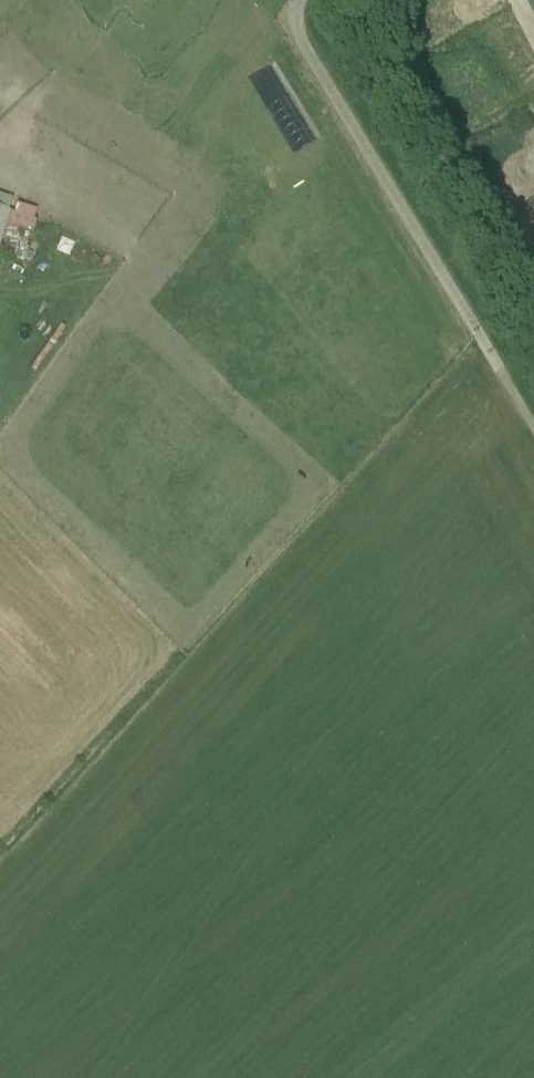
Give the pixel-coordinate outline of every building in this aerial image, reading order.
[(10,211),(0,208),(0,245),(10,211)]
